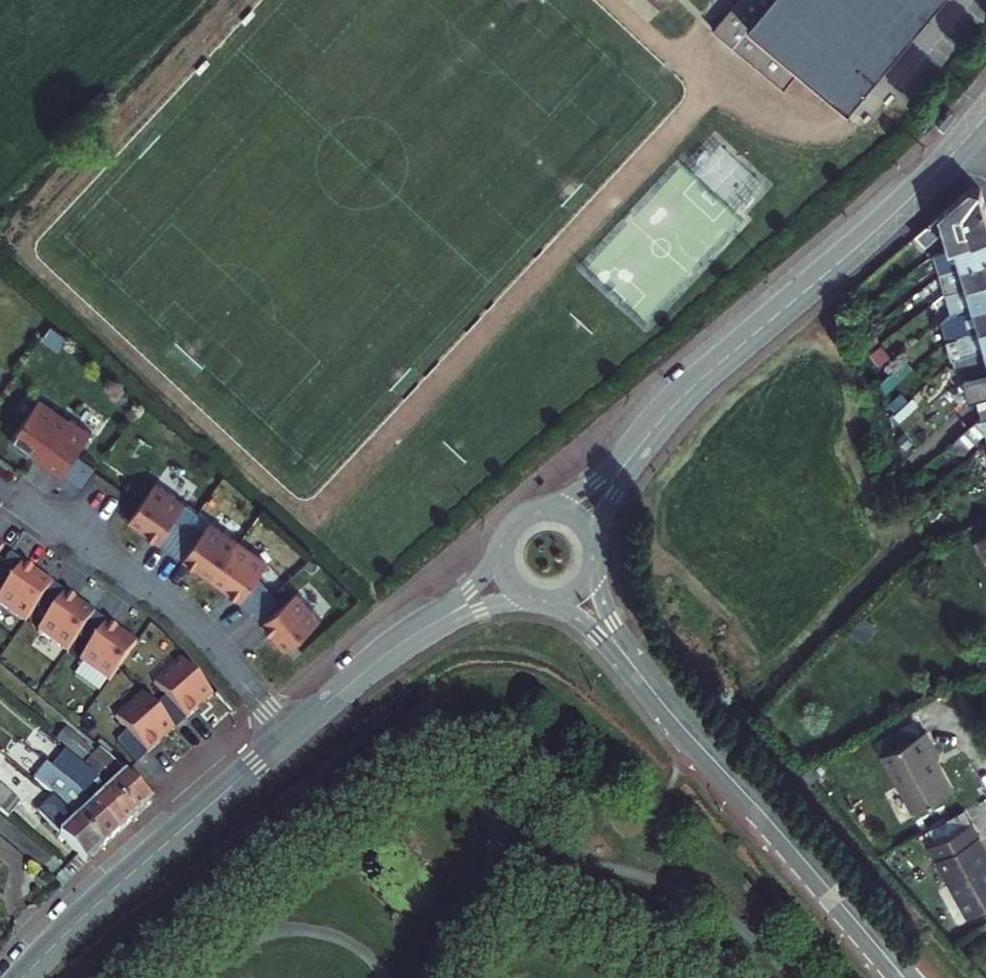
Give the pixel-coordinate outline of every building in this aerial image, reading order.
[(709,30),(778,92),(796,72),(842,113),(943,0),(735,0),(709,30)] [(950,241),(985,230),(985,207),(980,185),(971,183),(916,232),(925,240),(943,224),(950,241)] [(962,259),(985,252),(985,230),(950,241),(932,247),(935,256),(959,249),(962,259)] [(935,256),(938,266),(962,259),(959,249),(935,256)] [(945,288),(985,275),(985,252),(962,259),(965,269),(941,276),(945,288)] [(941,276),(965,269),(962,259),(938,266),(941,276)] [(975,303),(985,300),(985,275),(945,288),(947,297),(951,310),(975,303)] [(957,330),(985,321),(985,300),(975,303),(951,310),(943,313),(949,333),(957,330)] [(985,345),(985,321),(957,330),(949,333),(955,354),(958,353),(964,351),(985,345)] [(44,338),(61,345),(67,330),(51,323),(44,338)] [(970,372),(985,367),(985,345),(964,351),(958,353),(963,374),(970,372)] [(970,372),(973,382),(985,379),(985,367),(970,372)] [(973,382),(976,392),(985,389),(985,379),(973,382)] [(979,401),(985,399),(985,389),(976,392),(979,401)] [(62,470),(91,428),(70,414),(68,419),(38,397),(9,438),(29,451),(34,444),(45,452),(42,457),(62,470)] [(241,599),(284,647),(319,618),(297,589),(283,601),(257,575),(267,559),(209,516),(199,534),(174,516),(185,500),(155,479),(128,519),(211,578),(241,599)] [(108,680),(136,641),(11,551),(0,565),(0,579),(6,583),(0,592),(0,603),(24,620),(37,604),(47,614),(37,629),(66,650),(78,634),(88,642),(79,660),(108,680)] [(117,741),(136,762),(213,694),(181,660),(154,683),(166,699),(155,707),(142,692),(116,716),(127,731),(117,741)] [(925,714),(878,736),(886,754),(889,753),(909,793),(946,776),(930,743),(937,740),(925,714)] [(63,727),(53,738),(78,758),(88,747),(63,727)] [(98,746),(82,761),(93,770),(108,756),(109,755),(98,746)] [(108,756),(93,770),(134,814),(150,800),(108,756)] [(60,800),(77,785),(46,759),(31,777),(53,794),(54,795),(60,800)] [(77,785),(119,828),(134,814),(93,770),(77,785)] [(6,816),(24,793),(0,774),(0,811),(6,816)] [(77,785),(60,800),(102,844),(119,828),(77,785)] [(102,844),(60,800),(54,795),(53,794),(38,808),(86,858),(102,844)] [(929,845),(955,903),(985,890),(985,861),(971,827),(973,826),(966,812),(921,832),(927,846),(929,845)]
